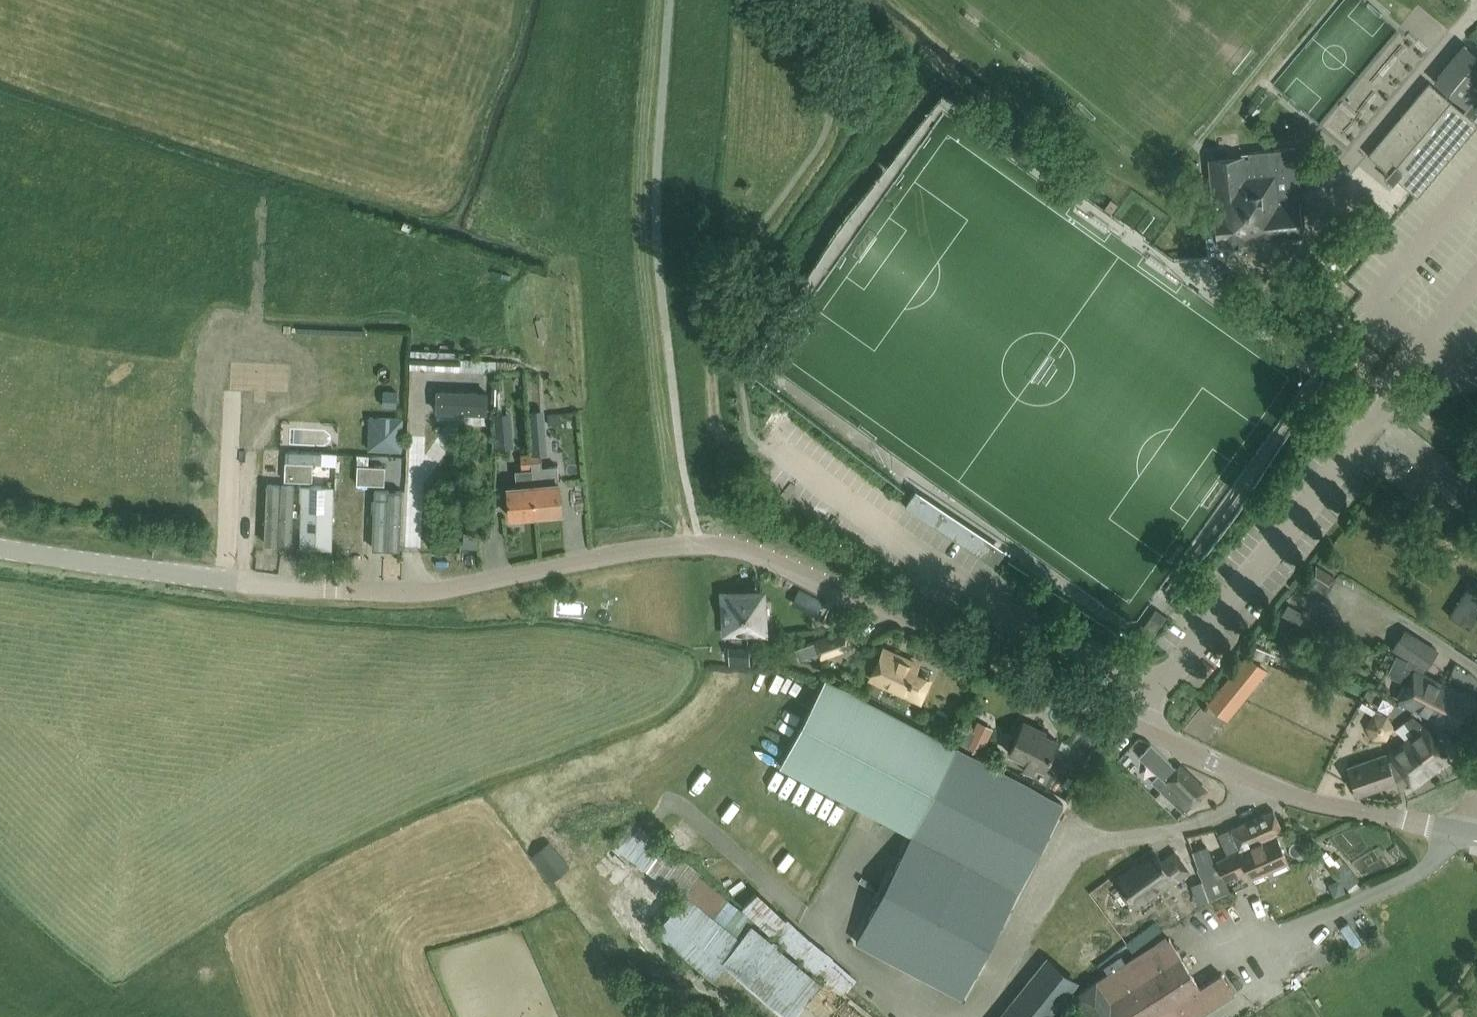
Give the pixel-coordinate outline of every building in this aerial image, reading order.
[(1366,103),(1408,64),(1400,56),(1410,47),(1400,36),(1348,84),(1366,103)] [(1465,108),(1476,93),(1476,55),(1465,45),(1434,82),(1453,98),(1465,108)] [(1450,101),(1429,83),(1400,116),(1403,119),(1398,124),(1396,122),(1367,156),(1389,174),(1450,101)] [(1385,178),(1392,184),(1396,179),(1417,197),(1476,125),(1476,93),(1465,108),(1453,98),(1450,101),(1389,174),(1385,178)] [(1248,157),(1242,158),(1211,161),(1219,242),(1300,234),(1297,205),(1301,205),(1298,176),(1299,176),(1297,148),(1247,153),(1248,157)] [(495,374),(495,363),(411,359),(411,370),(495,374)] [(435,390),(435,392),(434,413),(486,415),(487,392),(435,390)] [(397,447),(396,414),(365,415),(366,448),(397,447)] [(542,432),(538,433),(537,420),(528,421),(530,454),(544,453),(542,432)] [(540,454),(530,455),(531,469),(532,486),(535,516),(561,513),(556,466),(541,467),(540,454)] [(531,469),(530,455),(519,455),(521,470),(514,471),(515,487),(506,488),(509,518),(535,516),(532,486),(531,469)] [(284,463),(283,481),(301,482),(311,483),(312,464),(302,463),(284,463)] [(356,466),(355,485),(372,485),(383,486),(384,467),(372,467),(356,466)] [(292,484),(264,483),(261,543),(289,544),(292,484)] [(332,486),(301,485),(299,544),(330,545),(332,486)] [(365,488),(343,487),(341,547),(363,547),(365,488)] [(915,487),(904,505),(995,566),(1007,548),(915,487)] [(402,491),(375,490),(373,547),(400,548),(402,491)] [(464,546),(477,546),(477,533),(464,533),(464,546)] [(1326,595),(1336,580),(1315,565),(1305,581),(1326,595)] [(1471,580),(1447,617),(1468,631),(1475,621),(1476,622),(1476,583),(1471,580)] [(724,621),(727,621),(727,633),(765,631),(763,612),(758,612),(756,593),(742,594),(742,592),(722,593),(724,621)] [(845,630),(814,642),(820,659),(852,649),(845,630)] [(1398,653),(1386,674),(1408,686),(1400,701),(1429,716),(1444,686),(1434,680),(1433,682),(1420,676),(1437,650),(1406,630),(1394,650),(1398,653)] [(883,651),(871,678),(920,700),(929,680),(925,678),(927,674),(915,669),(916,665),(883,651)] [(1222,684),(1243,699),(1266,671),(1246,655),(1222,684)] [(1063,804),(824,678),(780,766),(912,834),(855,942),(962,997),(1063,804)] [(1243,699),(1222,684),(1208,703),(1227,719),(1243,699)] [(1429,716),(1458,731),(1476,704),(1476,701),(1463,694),(1463,695),(1444,686),(1429,716)] [(1432,772),(1450,758),(1426,727),(1425,727),(1413,716),(1404,723),(1413,735),(1408,740),(1432,772)] [(1392,729),(1386,717),(1373,717),(1365,728),(1372,740),(1385,740),(1392,729)] [(1008,753),(1026,762),(1022,770),(1031,774),(1035,766),(1043,769),(1056,740),(1043,734),(1045,731),(1023,721),(1008,753)] [(992,729),(977,722),(965,746),(980,753),(992,729)] [(1432,772),(1408,740),(1389,754),(1392,758),(1388,761),(1395,779),(1404,773),(1414,786),(1432,772)] [(1157,776),(1152,782),(1184,814),(1206,791),(1180,766),(1177,770),(1150,745),(1138,758),(1157,776)] [(1058,751),(1047,764),(1056,772),(1067,760),(1058,751)] [(1395,779),(1388,761),(1386,754),(1348,768),(1357,795),(1396,781),(1395,779)] [(721,799),(714,807),(732,822),(738,815),(721,799)] [(1084,818),(1091,805),(1080,800),(1073,812),(1084,818)] [(838,827),(850,808),(839,802),(827,821),(838,827)] [(1283,832),(1282,830),(1282,831),(1273,811),(1220,835),(1229,855),(1275,835),(1283,832)] [(614,844),(645,869),(644,870),(679,898),(659,924),(654,930),(711,978),(757,1016),(793,1016),(819,983),(751,924),(754,921),(728,901),(696,875),(698,873),(664,845),(662,846),(632,822),(614,844)] [(1275,835),(1229,855),(1216,861),(1225,879),(1247,869),(1251,878),(1264,872),(1263,871),(1271,867),(1272,869),(1287,862),(1275,835)] [(549,843),(531,856),(550,882),(568,869),(549,843)] [(1200,849),(1192,852),(1198,868),(1213,862),(1207,846),(1200,849)] [(1114,880),(1133,906),(1146,896),(1148,898),(1173,879),(1175,882),(1188,872),(1174,853),(1161,862),(1155,853),(1130,871),(1129,869),(1114,880)] [(1333,870),(1348,889),(1359,880),(1345,861),(1339,866),(1329,854),(1324,858),(1333,870)] [(1339,881),(1332,884),(1330,888),(1334,896),(1344,892),(1339,881)] [(786,917),(785,919),(754,892),(741,907),(789,951),(791,954),(792,953),(817,975),(818,973),(845,994),(856,980),(830,959),(833,956),(809,936),(809,937),(786,917)] [(1090,1016),(1200,1016),(1234,995),(1220,974),(1202,986),(1168,935),(1076,995),(1090,1016)] [(1000,1016),(1049,1016),(1076,983),(1046,959),(1000,1016)] [(1087,982),(1090,968),(1077,965),(1074,980),(1087,982)] [(871,1006),(888,1012),(892,1002),(876,995),(871,1006)] [(848,1012),(855,1016),(867,1016),(871,1012),(855,1002),(848,1012)] [(889,1016),(910,1016),(894,1008),(889,1016)]
